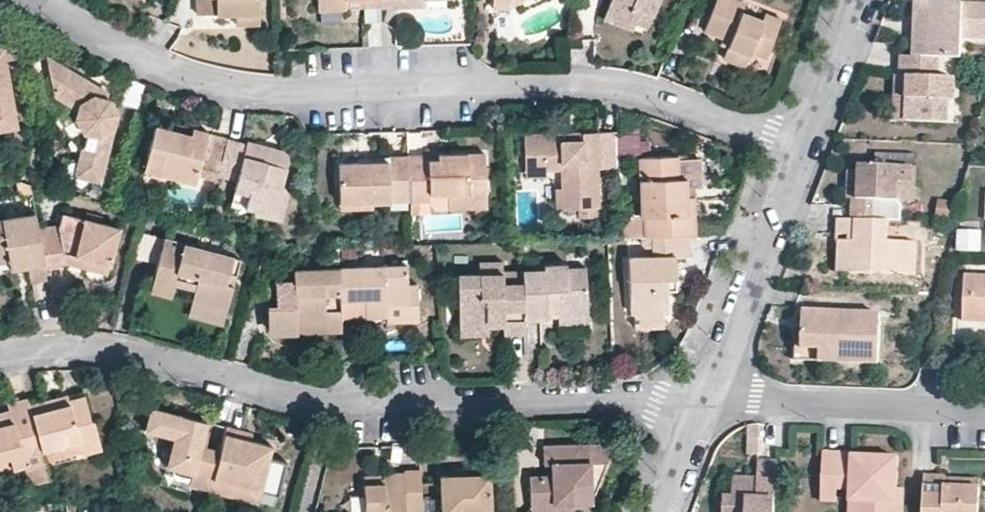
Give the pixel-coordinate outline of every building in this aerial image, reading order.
[(197,16),(234,15),(235,26),(258,25),(257,0),(196,0),(197,16)] [(320,11),(346,10),(346,0),(319,0),(320,11)] [(494,10),(512,9),(513,5),(513,0),(494,0),(494,10)] [(604,19),(631,30),(635,24),(640,11),(652,16),(659,0),(612,0),(604,19)] [(728,41),(725,47),(722,58),(744,67),(750,54),(766,60),(781,23),(767,17),(764,23),(745,15),(748,4),(738,0),(716,0),(704,31),(722,38),(728,41)] [(918,3),(916,57),(930,58),(932,3),(932,0),(923,0),(922,3),(918,3)] [(964,59),(965,40),(984,40),(984,5),(932,3),(930,58),(941,58),(964,59)] [(652,16),(640,11),(635,24),(646,29),(652,16)] [(725,47),(728,41),(722,38),(719,44),(725,47)] [(16,119),(3,48),(0,48),(0,122),(16,119)] [(902,78),(910,78),(909,123),(951,124),(952,103),(956,103),(956,80),(940,80),(941,58),(930,58),(916,57),(903,56),(902,78)] [(54,96),(75,106),(72,119),(82,131),(89,133),(86,145),(81,147),(77,164),(83,175),(98,178),(110,135),(106,129),(112,127),(116,110),(106,97),(106,92),(58,64),(51,77),(54,96)] [(897,122),(909,123),(910,78),(902,78),(898,78),(897,122)] [(16,119),(0,122),(0,136),(18,133),(16,119)] [(207,131),(193,127),(190,135),(175,131),(156,125),(148,153),(155,155),(151,171),(195,182),(197,174),(216,180),(217,176),(227,140),(227,139),(207,133),(207,131)] [(562,135),(524,136),(525,173),(546,173),(561,174),(562,190),(563,211),(580,211),(597,210),(600,210),(600,171),(620,171),(620,170),(619,135),(583,135),(582,142),(563,142),(562,135)] [(233,190),(248,194),(245,202),(244,208),(252,209),(251,213),(280,222),(287,192),(281,185),(288,153),(247,141),(245,145),(227,140),(217,176),(236,181),(233,190)] [(155,155),(148,153),(144,169),(151,171),(155,155)] [(438,155),(439,173),(429,173),(429,156),(409,156),(409,189),(410,202),(429,202),(430,193),(449,192),(466,192),(466,199),(486,199),(485,154),(438,155)] [(438,155),(429,156),(429,173),(439,173),(438,155)] [(387,157),(387,163),(338,164),(339,203),(371,203),(372,203),(391,202),(390,189),(409,189),(409,156),(387,157)] [(696,198),(688,197),(680,197),(679,177),(679,157),(640,156),(641,216),(645,216),(645,237),(653,237),(689,236),(697,235),(696,198)] [(880,221),(881,202),(901,203),(901,186),(903,186),(906,184),(909,182),(910,178),(910,174),(908,170),(905,167),(860,166),(860,171),(854,170),(853,221),(880,221)] [(910,178),(909,182),(906,184),(903,186),(901,186),(901,203),(915,204),(917,167),(905,167),(908,170),(910,174),(910,178)] [(680,197),(688,197),(688,178),(679,177),(680,197)] [(410,202),(409,189),(390,189),(391,202),(410,202)] [(233,190),(231,198),(245,202),(248,194),(233,190)] [(449,192),(450,209),(486,208),(486,199),(466,199),(466,192),(449,192)] [(952,222),(956,203),(938,198),(933,217),(952,222)] [(597,220),(597,210),(580,211),(580,221),(597,220)] [(66,263),(65,254),(109,265),(120,230),(63,215),(58,228),(39,231),(43,264),(44,267),(66,263)] [(8,262),(23,260),(25,267),(43,264),(39,231),(36,216),(0,222),(0,264),(8,262)] [(838,237),(856,237),(855,243),(840,243),(839,274),(909,278),(910,245),(889,244),(889,222),(880,221),(853,221),(839,220),(838,237)] [(956,251),(981,252),(982,230),(957,229),(956,251)] [(668,312),(668,292),(668,277),(676,277),(675,257),(689,256),(689,236),(653,237),(653,257),(629,258),(630,312),(634,312),(663,312),(668,312)] [(161,280),(181,285),(195,288),(192,302),(226,311),(233,285),(225,283),(231,258),(171,244),(161,280)] [(918,245),(910,245),(909,278),(916,278),(918,245)] [(65,254),(66,263),(107,273),(109,265),(65,254)] [(225,283),(233,285),(239,260),(231,258),(225,283)] [(25,267),(23,260),(8,262),(10,270),(25,267)] [(547,320),(547,305),(560,305),(560,315),(587,314),(585,267),(568,267),(568,263),(545,264),(546,269),(523,270),(523,283),(525,320),(547,320)] [(525,320),(523,283),(503,284),(502,264),(481,264),(481,277),(459,278),(461,324),(489,324),(503,323),(504,335),(524,334),(525,320)] [(341,303),(363,303),(383,302),(383,308),(404,307),(408,307),(406,268),(339,270),(341,303)] [(294,329),(295,318),(341,317),(341,303),(339,270),(293,271),(293,298),(278,298),(278,309),(270,308),(271,329),(294,329)] [(668,292),(675,292),(676,277),(668,277),(668,292)] [(966,323),(984,323),(984,279),(967,278),(966,323)] [(178,297),(181,285),(161,280),(158,292),(178,297)] [(222,322),(226,311),(192,302),(189,313),(222,322)] [(383,308),(383,302),(363,303),(364,318),(383,317),(383,308)] [(634,312),(635,322),(663,322),(663,312),(634,312)] [(560,315),(560,322),(587,322),(587,314),(560,315)] [(797,330),(796,364),(878,367),(881,316),(804,314),(803,330),(797,330)] [(294,329),(295,332),(341,331),(341,317),(295,318),(294,329)] [(461,324),(461,339),(489,338),(489,324),(461,324)] [(30,406),(42,449),(77,439),(80,451),(80,453),(81,456),(100,451),(93,422),(90,422),(84,397),(69,401),(70,406),(50,411),(47,403),(30,406)] [(69,401),(68,398),(47,403),(50,411),(70,406),(69,401)] [(8,458),(11,469),(25,465),(31,487),(50,482),(45,462),(44,460),(42,449),(30,406),(28,400),(7,405),(9,412),(10,418),(0,420),(0,461),(8,458)] [(220,450),(205,447),(198,446),(202,432),(203,422),(148,408),(143,431),(173,439),(165,467),(191,474),(188,485),(209,492),(220,450)] [(9,412),(0,414),(0,418),(0,420),(10,418),(9,412)] [(232,497),(235,486),(258,492),(276,497),(286,463),(268,459),(270,448),(249,442),(240,440),(242,433),(225,428),(220,450),(209,492),(232,497)] [(208,433),(202,432),(198,446),(205,447),(208,433)] [(242,433),(240,440),(249,442),(251,435),(242,433)] [(42,449),(44,460),(80,451),(77,439),(42,449)] [(557,463),(557,475),(550,475),(529,476),(530,505),(552,505),(551,511),(562,511),(575,511),(574,500),(590,499),(604,463),(604,443),(541,445),(542,463),(549,463),(557,463)] [(837,493),(850,493),(850,507),(867,508),(867,511),(904,511),(904,507),(897,507),(897,492),(898,461),(853,459),(854,456),(823,454),(822,493),(837,493)] [(11,469),(8,458),(0,461),(0,472),(11,469)] [(722,511),(774,511),(776,463),(758,462),(757,479),(734,478),(733,498),(723,497),(722,511)] [(474,474),(474,466),(454,467),(454,475),(474,474)] [(403,474),(404,497),(405,511),(418,511),(419,511),(419,472),(403,472),(403,474)] [(364,484),(364,511),(405,511),(404,497),(403,474),(383,475),(383,483),(364,484)] [(442,511),(484,511),(491,511),(491,474),(474,474),(454,475),(441,476),(442,511)] [(364,475),(364,484),(383,483),(383,475),(364,475)] [(982,490),(946,489),(947,481),(947,477),(925,477),(924,493),(923,508),(923,511),(981,511),(982,490)] [(947,481),(946,489),(982,490),(982,481),(947,481)] [(235,486),(232,497),(254,503),(258,492),(235,486)] [(822,493),(822,507),(837,508),(837,493),(822,493)] [(905,493),(904,507),(923,508),(924,493),(905,493)] [(574,500),(575,511),(590,511),(590,499),(574,500)]
